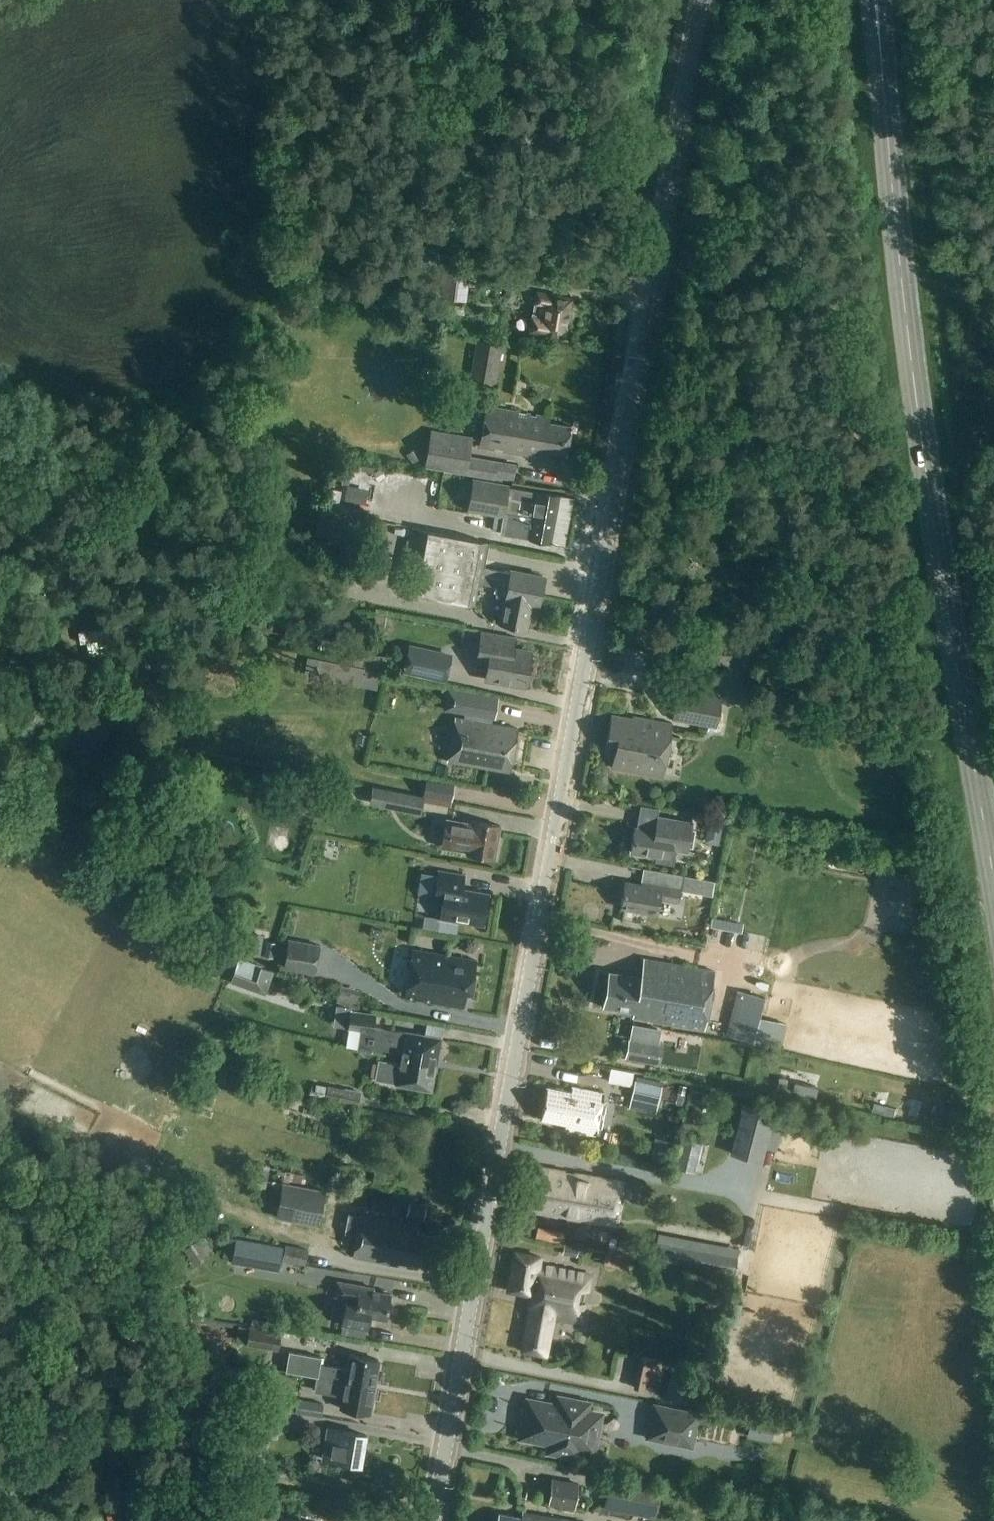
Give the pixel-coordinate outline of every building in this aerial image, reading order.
[(442,298),(466,301),(471,267),(447,264),(442,298)] [(505,292),(504,296),(506,300),(511,301),(515,298),(516,294),(513,290),(509,289),(505,292)] [(565,338),(571,299),(538,293),(535,311),(532,332),(565,338)] [(493,384),(500,344),(477,340),(474,358),(463,357),(460,376),(471,378),(471,381),(493,384)] [(527,415),(519,413),(519,412),(488,406),(480,448),(495,450),(495,447),(503,449),(503,451),(529,456),(530,450),(566,456),(571,426),(550,423),(551,417),(537,414),(537,416),(531,415),(531,413),(527,412),(527,415)] [(513,483),(517,465),(470,456),(474,437),(432,430),(426,466),(513,483)] [(416,448),(407,455),(413,463),(422,456),(416,448)] [(337,460),(333,481),(348,484),(352,463),(337,460)] [(500,534),(515,536),(551,543),(560,495),(536,491),(536,492),(509,487),(509,486),(475,480),(469,509),(503,515),(500,534)] [(511,573),(481,567),(486,542),(421,530),(409,592),(474,604),(478,583),(498,587),(496,597),(505,599),(500,624),(527,629),(532,605),(539,606),(545,576),(512,570),(511,573)] [(376,614),(374,624),(385,626),(387,615),(376,614)] [(730,665),(739,618),(715,614),(706,660),(730,665)] [(526,687),(532,651),(513,648),(515,637),(482,632),(477,663),(488,665),(485,680),(526,687)] [(403,675),(419,678),(447,684),(453,653),(410,644),(403,675)] [(352,651),(349,664),(385,671),(388,656),(374,653),(352,651)] [(378,691),(381,672),(344,665),(340,683),(378,691)] [(718,727),(723,695),(677,688),(672,720),(718,727)] [(445,709),(493,717),(497,697),(449,689),(445,709)] [(634,719),(612,715),(606,750),(615,752),(612,768),(663,777),(672,724),(634,717),(634,719)] [(509,773),(517,729),(456,717),(448,761),(509,773)] [(423,813),(426,797),(391,790),(387,806),(423,813)] [(688,851),(693,823),(658,816),(656,829),(636,826),(631,852),(670,859),(671,848),(688,851)] [(720,843),(725,822),(710,819),(705,840),(720,843)] [(473,824),(453,821),(448,849),(468,852),(468,855),(495,859),(500,826),(473,821),(473,824)] [(484,925),(489,894),(462,889),(465,876),(440,871),(435,900),(444,902),(441,918),(460,921),(484,925)] [(655,872),(653,884),(671,888),(674,875),(655,872)] [(690,879),(688,893),(708,896),(710,882),(690,879)] [(647,886),(626,882),(621,908),(657,915),(660,899),(680,903),(682,889),(671,888),(653,884),(648,883),(647,886)] [(425,915),(423,927),(458,934),(460,921),(441,918),(425,915)] [(250,935),(246,955),(259,958),(263,938),(250,935)] [(316,974),(321,945),(290,939),(285,968),(316,974)] [(472,993),(478,961),(414,950),(406,997),(464,1007),(466,992),(472,993)] [(408,973),(410,960),(397,958),(395,971),(408,973)] [(266,996),(275,972),(240,959),(231,982),(266,996)] [(669,982),(673,964),(645,959),(642,978),(611,972),(605,1007),(627,1011),(627,1015),(635,1016),(635,1017),(664,1022),(671,983),(669,982)] [(330,962),(325,978),(338,982),(343,966),(330,962)] [(671,983),(664,1022),(706,1030),(716,971),(673,964),(669,982),(671,983)] [(400,1058),(436,1064),(440,1039),(384,1029),(374,1027),(377,1013),(351,1009),(348,1028),(360,1030),(357,1049),(379,1052),(383,1050),(400,1053),(400,1058)] [(643,1027),(637,1026),(631,1025),(626,1058),(656,1063),(660,1040),(641,1037),(643,1027)] [(431,1090),(436,1064),(400,1058),(399,1063),(379,1060),(375,1080),(431,1090)] [(779,1074),(776,1090),(800,1095),(803,1079),(779,1074)] [(659,1104),(663,1087),(636,1081),(632,1098),(659,1104)] [(359,1108),(362,1092),(329,1085),(326,1100),(359,1108)] [(605,1093),(572,1087),(571,1092),(548,1088),(541,1120),(564,1124),(564,1130),(596,1136),(605,1093)] [(904,1089),(898,1112),(939,1124),(946,1101),(904,1089)] [(729,1097),(727,1103),(736,1106),(738,1099),(729,1097)] [(763,1162),(775,1114),(742,1106),(730,1154),(763,1162)] [(690,1170),(697,1141),(683,1138),(676,1167),(690,1170)] [(540,1167),(532,1211),(614,1225),(622,1181),(540,1167)] [(320,1226),(326,1191),(283,1183),(276,1218),(320,1226)] [(425,1220),(427,1209),(410,1205),(408,1218),(409,1218),(408,1225),(361,1216),(353,1257),(398,1265),(399,1263),(412,1265),(412,1263),(435,1268),(441,1238),(418,1234),(421,1219),(425,1220)] [(851,1223),(853,1212),(844,1210),(842,1222),(851,1223)] [(623,1252),(650,1255),(652,1237),(626,1234),(623,1252)] [(735,1275),(740,1249),(659,1234),(654,1260),(735,1275)] [(193,1267),(218,1251),(207,1235),(182,1251),(193,1267)] [(587,1255),(588,1247),(566,1242),(563,1255),(577,1258),(578,1253),(587,1255)] [(279,1271),(282,1250),(234,1243),(231,1264),(279,1271)] [(287,1245),(283,1261),(305,1266),(309,1250),(287,1245)] [(589,1291),(592,1275),(539,1264),(541,1257),(515,1252),(508,1291),(532,1296),(521,1350),(546,1355),(553,1317),(582,1323),(586,1304),(581,1303),(583,1290),(589,1291)] [(336,1296),(348,1299),(343,1326),(368,1330),(370,1317),(387,1320),(392,1295),(374,1292),(374,1289),(339,1282),(336,1296)] [(279,1350),(282,1331),(250,1326),(247,1345),(279,1350)] [(317,1377),(375,1387),(380,1360),(351,1355),(348,1370),(319,1365),(320,1357),(290,1352),(286,1372),(317,1377)] [(659,1395),(665,1364),(642,1359),(635,1390),(659,1395)] [(691,1403),(698,1375),(674,1369),(667,1397),(691,1403)] [(370,1414),(375,1387),(317,1377),(315,1389),(332,1392),(331,1395),(343,1397),(341,1409),(370,1414)] [(321,1417),(323,1403),(298,1399),(296,1413),(321,1417)] [(592,1413),(586,1403),(566,1399),(561,1403),(560,1407),(540,1403),(540,1404),(537,1406),(531,1435),(533,1438),(533,1439),(553,1442),(552,1447),(559,1449),(562,1453),(572,1455),(577,1452),(580,1453),(585,1449),(587,1442),(591,1439),(594,1424),(591,1420),(592,1413)] [(694,1449),(701,1413),(654,1404),(647,1440),(694,1449)] [(772,1445),(776,1424),(750,1419),(747,1440),(772,1445)] [(321,1460),(339,1463),(361,1466),(365,1434),(326,1428),(321,1460)] [(657,1519),(663,1487),(611,1477),(605,1509),(657,1519)] [(575,1515),(580,1483),(553,1479),(549,1506),(566,1509),(565,1513),(575,1515)] [(538,1502),(540,1491),(528,1488),(526,1500),(538,1502)] [(764,1490),(763,1497),(769,1498),(771,1491),(764,1490)] [(524,1512),(522,1518),(500,1514),(499,1520),(571,1520),(524,1512)]
